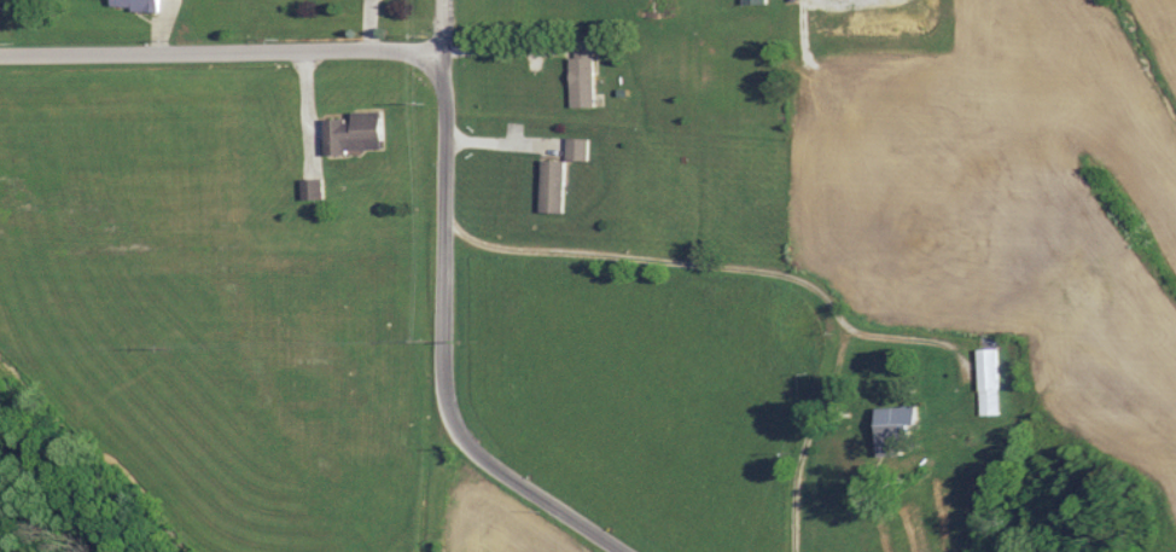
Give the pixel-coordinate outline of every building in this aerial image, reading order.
[(11,9),(11,0),(0,0),(0,9),(11,9)] [(164,0),(113,0),(112,9),(164,11),(164,0)] [(596,41),(573,41),(573,108),(596,108),(596,41)] [(329,154),(387,153),(386,113),(328,114),(329,154)] [(589,158),(589,139),(571,139),(571,158),(589,158)] [(544,212),(567,212),(568,160),(545,159),(544,212)] [(981,337),(983,415),(1002,415),(1000,336),(981,337)] [(892,455),(912,453),(910,439),(918,438),(917,426),(923,425),(920,405),(886,409),(892,455)]
